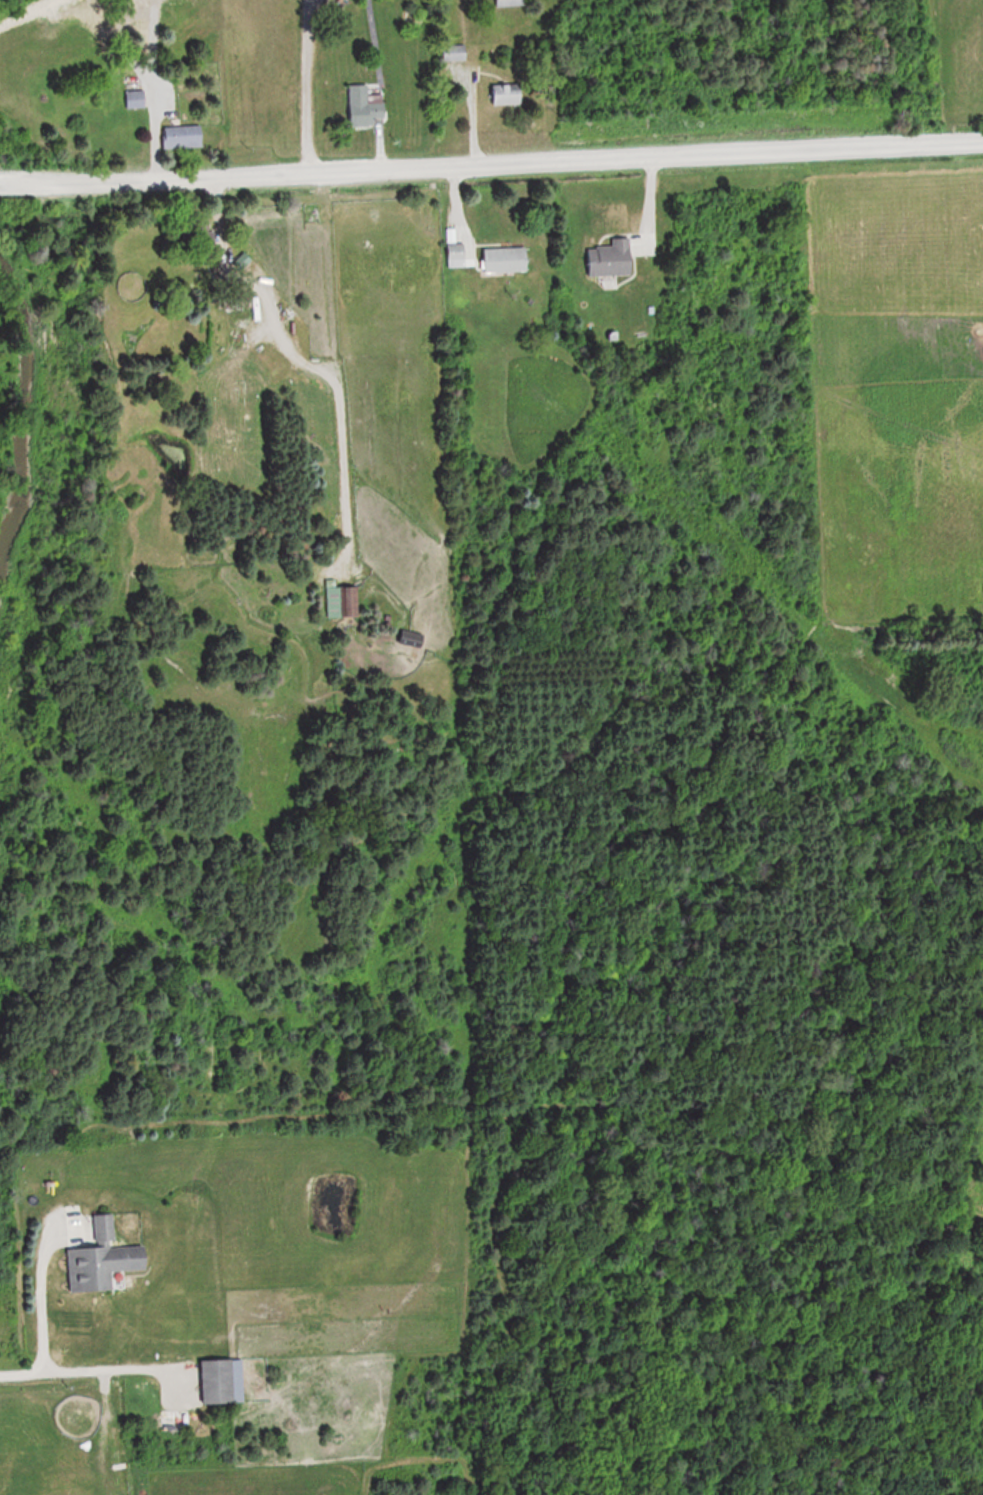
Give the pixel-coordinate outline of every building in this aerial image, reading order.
[(443,62),(467,59),(466,45),(441,48),(443,62)] [(503,104),(522,104),(522,84),(503,84),(503,104)] [(348,86),(349,126),(377,125),(377,114),(382,114),(381,95),(369,96),(369,85),(348,86)] [(127,108),(145,108),(145,91),(126,92),(127,108)] [(204,148),(204,126),(163,126),(163,148),(204,148)] [(587,246),(587,275),(634,275),(634,236),(613,236),(613,246),(587,246)] [(449,268),(465,268),(465,244),(449,244),(449,268)] [(528,271),(528,247),(485,247),(485,271),(528,271)] [(252,261),(246,253),(235,262),(240,269),(252,261)] [(243,309),(243,294),(225,294),(225,309),(243,309)] [(326,580),(327,617),(359,617),(359,587),(336,587),(336,580),(326,580)] [(69,1249),(71,1293),(126,1290),(125,1272),(152,1271),(151,1245),(69,1249)] [(202,1404),(236,1404),(236,1360),(201,1361),(202,1404)]
